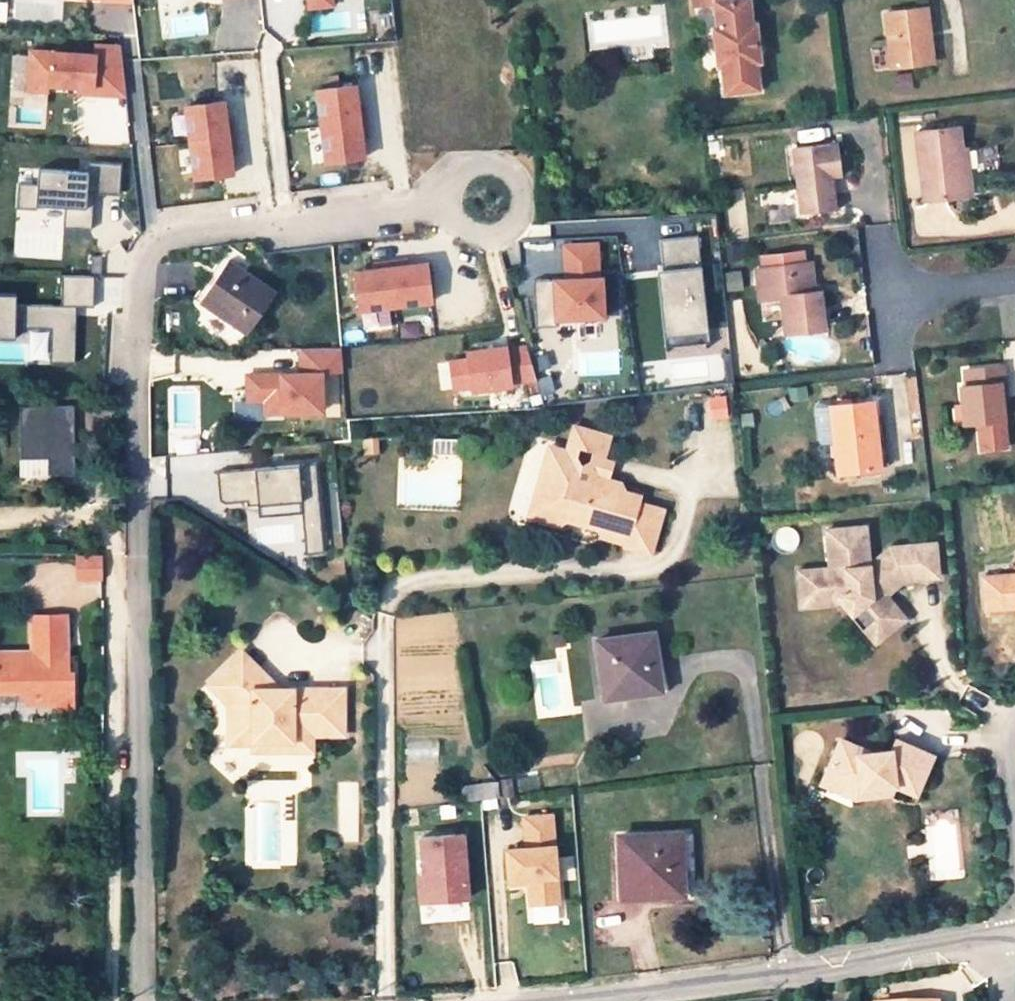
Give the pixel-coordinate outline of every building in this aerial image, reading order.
[(721,85),(758,81),(754,53),(760,52),(756,16),(750,16),(748,0),(711,0),(714,21),(708,21),(712,59),(719,58),(721,85)] [(898,61),(929,56),(924,26),(935,24),(931,1),(890,7),(898,61)] [(939,55),(935,24),(924,26),(929,56),(939,55)] [(96,54),(31,50),(29,89),(48,91),(49,84),(79,86),(94,87),(93,94),(110,95),(126,96),(121,46),(96,44),(96,54)] [(363,157),(360,132),(365,131),(362,110),(357,111),(354,85),(316,90),(326,162),(363,157)] [(233,172),(230,153),(235,152),(231,122),(226,122),(224,101),(185,107),(195,177),(233,172)] [(916,129),(924,197),(960,193),(957,164),(961,164),(959,146),(957,125),(916,129)] [(836,141),(792,148),(799,213),(834,209),(831,178),(830,166),(839,165),(836,141)] [(957,164),(960,193),(969,192),(964,146),(959,146),(961,164),(957,164)] [(38,184),(19,183),(18,208),(38,209),(38,204),(66,206),(64,227),(92,229),(94,207),(87,207),(88,193),(95,193),(120,195),(122,164),(89,162),(88,172),(39,169),(38,184)] [(839,165),(830,166),(831,178),(841,177),(839,165)] [(696,234),(658,238),(668,331),(706,327),(696,234)] [(563,277),(540,278),(541,294),(533,295),(534,325),(555,325),(555,318),(602,316),(601,275),(597,275),(596,241),(561,243),(563,277)] [(276,292),(227,259),(199,302),(247,334),(276,292)] [(425,262),(405,265),(404,260),(373,264),(374,269),(353,272),(358,309),(430,300),(425,262)] [(812,292),(808,264),(756,270),(759,299),(780,297),(785,333),(822,329),(818,291),(812,292)] [(62,274),(62,305),(76,305),(94,306),(94,275),(62,274)] [(532,279),(533,295),(541,294),(540,278),(532,279)] [(0,293),(0,336),(16,337),(16,327),(51,327),(50,361),(75,362),(76,315),(52,314),(52,305),(16,303),(17,293),(0,293)] [(62,305),(52,305),(52,314),(76,315),(76,305),(62,305)] [(466,358),(449,360),(452,387),(470,385),(471,389),(510,383),(510,381),(535,377),(526,345),(505,347),(504,345),(465,350),(466,358)] [(300,372),(247,373),(247,399),(264,398),(265,411),(321,409),(320,368),(342,367),(340,346),(300,347),(300,372)] [(998,399),(997,384),(1003,384),(1001,366),(963,370),(964,386),(960,386),(961,403),(963,423),(976,422),(1001,419),(998,399)] [(871,402),(828,407),(835,472),(873,468),(869,434),(874,433),(871,402)] [(956,424),(963,423),(961,403),(954,403),(956,424)] [(74,404),(20,405),(20,457),(48,457),(48,473),(75,473),(74,404)] [(1001,419),(976,422),(979,449),(1003,447),(1001,419)] [(608,533),(625,538),(624,543),(623,547),(651,555),(663,512),(638,505),(640,496),(625,492),(622,484),(607,480),(596,477),(599,467),(607,436),(574,426),(567,450),(553,447),(547,466),(556,469),(552,481),(545,484),(540,506),(558,512),(570,509),(602,518),(604,525),(610,526),(608,533)] [(874,433),(869,434),(873,468),(885,467),(881,433),(874,433)] [(624,543),(625,538),(608,533),(610,526),(604,525),(602,518),(570,509),(558,512),(540,506),(545,484),(552,481),(556,469),(547,466),(553,447),(546,445),(525,518),(558,528),(560,523),(624,543)] [(48,457),(20,457),(21,473),(48,473),(48,457)] [(315,461),(217,470),(219,498),(224,501),(246,499),(247,503),(259,502),(301,499),(302,512),(304,538),(322,536),(315,461)] [(596,477),(607,480),(610,470),(599,467),(596,477)] [(301,499),(259,502),(260,515),(302,512),(301,499)] [(866,527),(826,530),(830,568),(799,571),(802,606),(838,603),(852,621),(864,613),(885,642),(904,628),(882,598),(896,588),(941,584),(938,551),(893,554),(894,559),(875,565),(869,566),(866,527)] [(322,536),(304,538),(305,552),(323,550),(322,536)] [(101,580),(101,556),(75,555),(75,579),(101,580)] [(984,578),(986,611),(1014,610),(1014,575),(984,578)] [(873,650),(885,642),(864,613),(852,621),(873,650)] [(48,693),(50,689),(57,689),(57,709),(69,723),(74,723),(74,674),(63,674),(63,663),(60,657),(67,650),(66,618),(31,618),(30,653),(0,653),(0,693),(48,693)] [(596,641),(604,698),(653,690),(650,668),(655,667),(655,660),(651,633),(596,641)] [(233,703),(228,709),(227,741),(253,741),(253,736),(292,737),(291,722),(303,722),(309,727),(309,731),(343,732),(344,688),(291,688),(291,680),(278,680),(277,679),(270,687),(262,681),(262,674),(266,670),(237,645),(206,679),(233,703)] [(262,681),(270,687),(277,679),(266,670),(262,674),(262,681)] [(291,680),(291,688),(344,688),(344,680),(291,680)] [(292,737),(253,736),(253,741),(252,749),(308,750),(309,731),(309,727),(303,722),(291,722),(292,737)] [(854,762),(858,751),(837,742),(823,774),(857,790),(888,783),(890,785),(914,795),(931,755),(894,739),(887,753),(872,757),(854,762)] [(872,757),(858,751),(854,762),(872,757)] [(888,783),(857,790),(823,774),(819,783),(855,800),(887,792),(890,785),(888,783)] [(513,796),(511,779),(498,780),(500,798),(513,796)] [(464,802),(500,798),(498,780),(462,784),(464,802)] [(524,848),(505,849),(507,885),(520,884),(520,880),(527,879),(527,883),(529,905),(557,903),(551,815),(522,818),(524,848)] [(657,885),(680,884),(677,833),(618,836),(619,895),(657,894),(657,885)] [(462,834),(419,838),(422,874),(424,901),(467,898),(462,834)] [(424,901),(422,874),(416,874),(418,902),(424,901)] [(657,885),(657,894),(680,893),(680,884),(657,885)]
